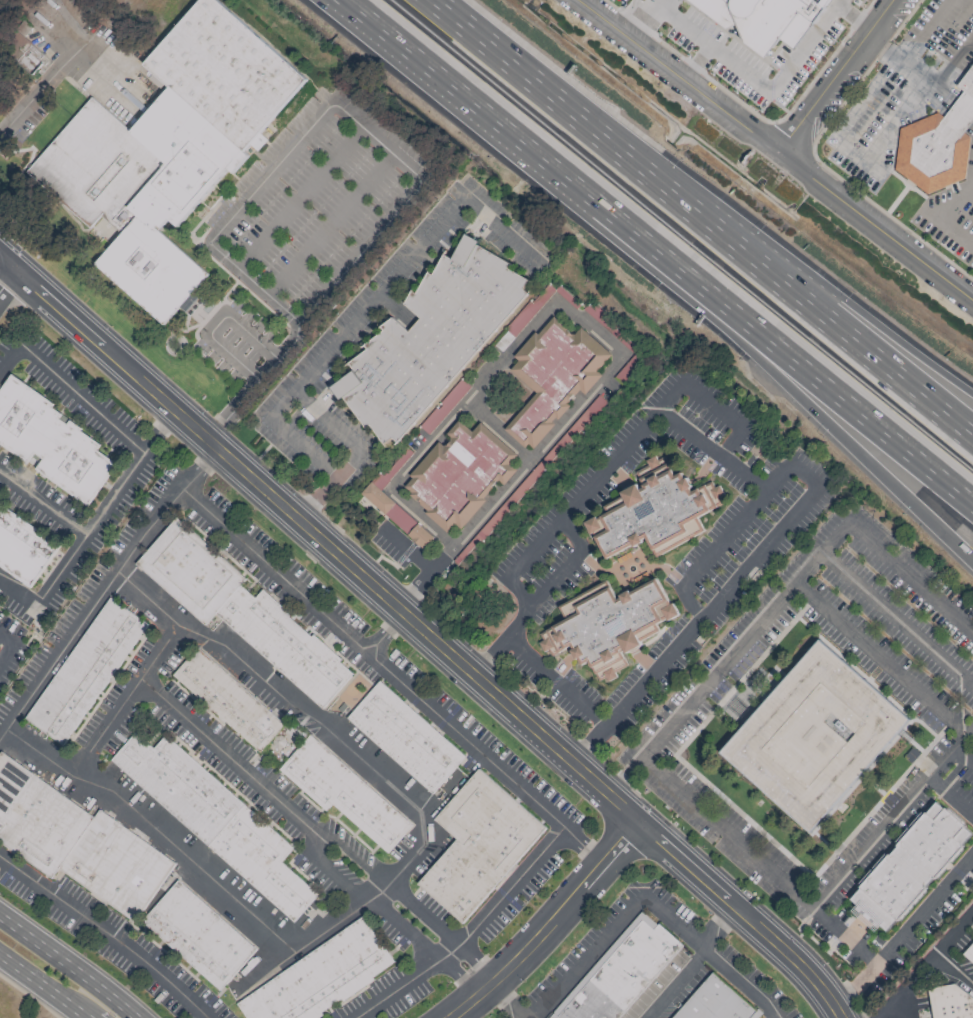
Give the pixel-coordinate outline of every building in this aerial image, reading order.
[(143,62),(200,0),(220,0),(308,80),(260,133),(267,140),(257,152),(250,145),(245,151),(250,155),(232,175),(227,170),(176,227),(168,220),(160,229),(157,226),(156,227),(208,274),(164,323),(97,263),(124,233),(100,211),(89,224),(29,170),(63,132),(60,129),(63,126),(66,128),(92,99),(130,133),(171,88),(143,62)] [(732,31),(736,28),(746,44),(765,57),(778,38),(791,47),(794,52),(829,0),(687,0),(732,31)] [(959,86),(961,93),(946,116),(937,115),(899,128),(895,171),(927,193),(966,180),(970,137),(965,134),(972,122),(972,67),(959,86)] [(329,395),(389,441),(392,438),(402,445),(524,290),(522,288),(528,281),(469,235),(450,258),(445,254),(404,305),(420,318),(409,331),(390,316),(350,367),(351,368),(329,395)] [(537,393),(505,431),(531,453),(614,356),(581,328),(574,335),(551,316),(515,359),(519,362),(511,371),(537,393)] [(33,453),(42,459),(35,469),(87,504),(115,463),(96,449),(100,445),(50,407),(53,404),(12,375),(0,392),(0,443),(27,462),(33,453)] [(428,434),(470,388),(461,379),(442,400),(440,398),(417,423),(428,434)] [(480,423),(473,432),(461,421),(400,487),(449,532),(455,525),(459,529),(501,484),(505,488),(526,465),(480,423)] [(585,523),(608,561),(645,538),(657,558),(704,529),(698,519),(725,502),(712,481),(694,492),(682,472),(675,476),(663,456),(635,473),(641,481),(621,493),(625,499),(585,523)] [(361,494),(422,550),(433,539),(372,482),(361,494)] [(60,545),(0,504),(0,567),(29,587),(60,545)] [(135,565),(206,625),(214,615),(323,709),(355,671),(262,591),(256,598),(241,586),(247,579),(176,518),(135,565)] [(608,581),(562,606),(565,620),(539,634),(540,642),(548,657),(558,655),(566,651),(571,650),(581,667),(590,665),(600,683),(613,680),(617,678),(616,673),(627,667),(624,655),(660,634),(658,625),(664,624),(679,616),(659,579),(641,589),(627,592),(617,598),(608,581)] [(147,621),(106,596),(28,722),(69,747),(147,621)] [(720,755),(812,833),(909,719),(818,641),(720,755)] [(285,725),(198,646),(173,675),(259,753),(285,725)] [(347,718),(433,794),(466,757),(380,681),(347,718)] [(111,761),(295,921),(318,894),(281,862),(294,847),(166,735),(154,748),(135,732),(111,761)] [(388,853),(412,824),(310,735),(279,770),(326,811),(332,804),(388,853)] [(99,811),(96,815),(0,754),(0,841),(54,876),(58,870),(137,921),(176,860),(99,811)] [(546,827),(478,769),(435,820),(457,838),(417,884),(464,924),(546,827)] [(876,930),(880,926),(887,932),(972,835),(972,833),(937,801),(846,903),(876,930)] [(257,948),(177,880),(141,923),(221,990),(257,948)] [(683,946),(643,910),(548,1017),(620,1017),(683,946)] [(367,919),(236,999),(248,1017),(316,1017),(398,969),(367,919)] [(963,954),(972,963),(972,943),(963,954)] [(761,1013),(711,972),(671,1017),(757,1017),(761,1013)] [(948,982),(930,994),(933,1017),(972,1017),(972,1000),(948,982)]
